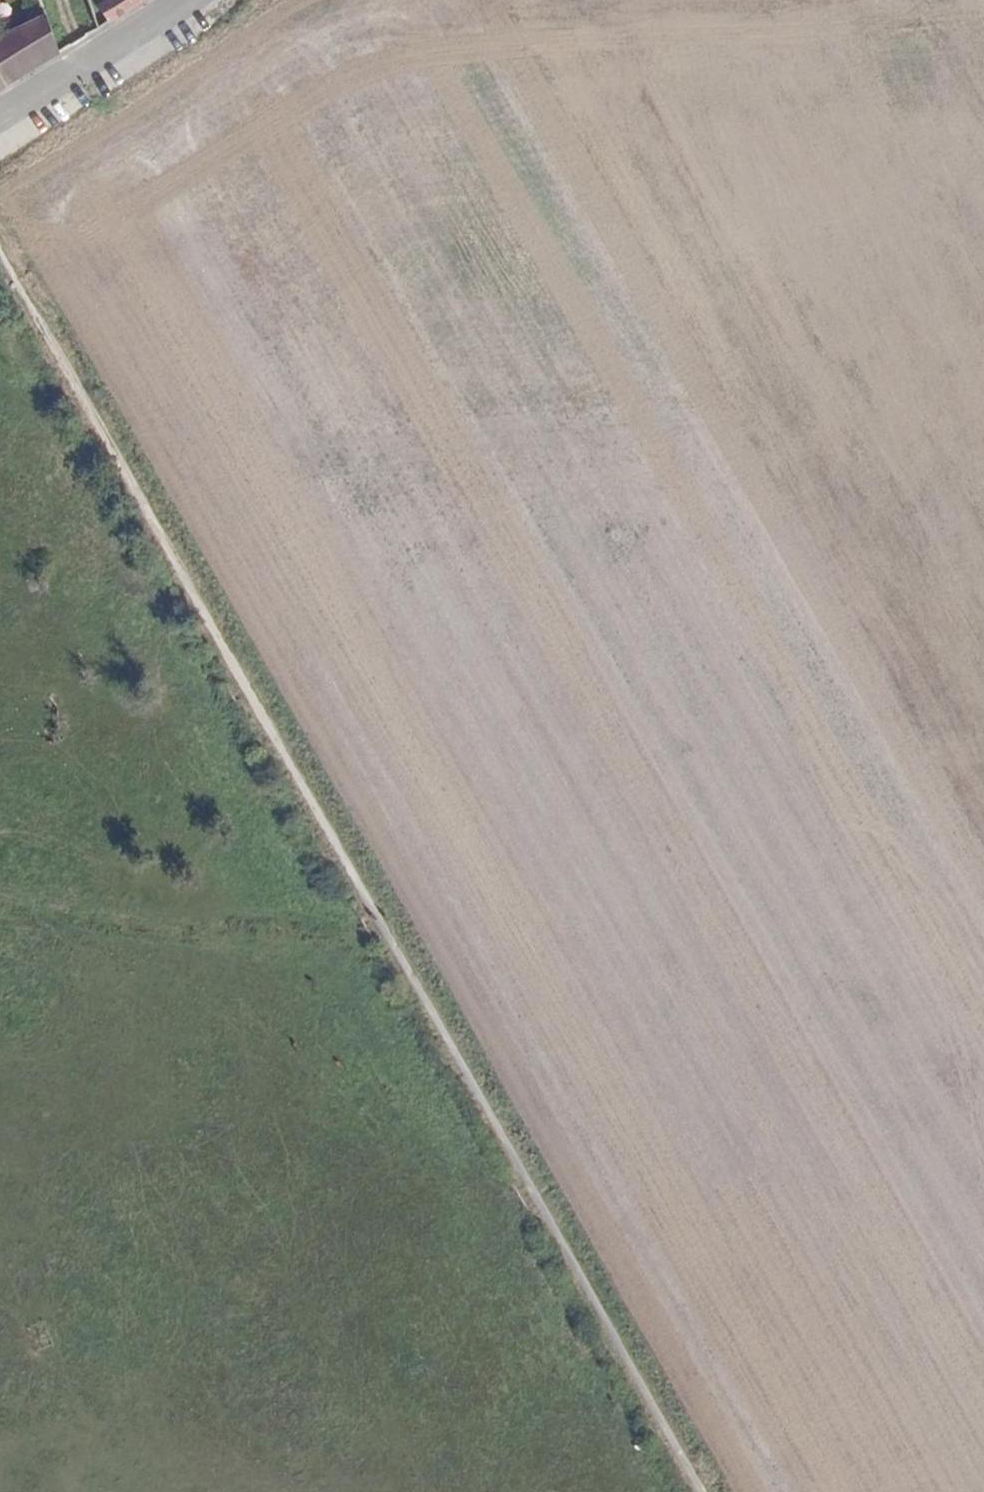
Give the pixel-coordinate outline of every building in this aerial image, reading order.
[(137,0),(99,0),(94,3),(97,16),(91,19),(93,28),(137,0)] [(14,79),(54,53),(43,5),(33,7),(35,19),(0,38),(14,79)] [(14,79),(0,38),(0,89),(14,79)]
